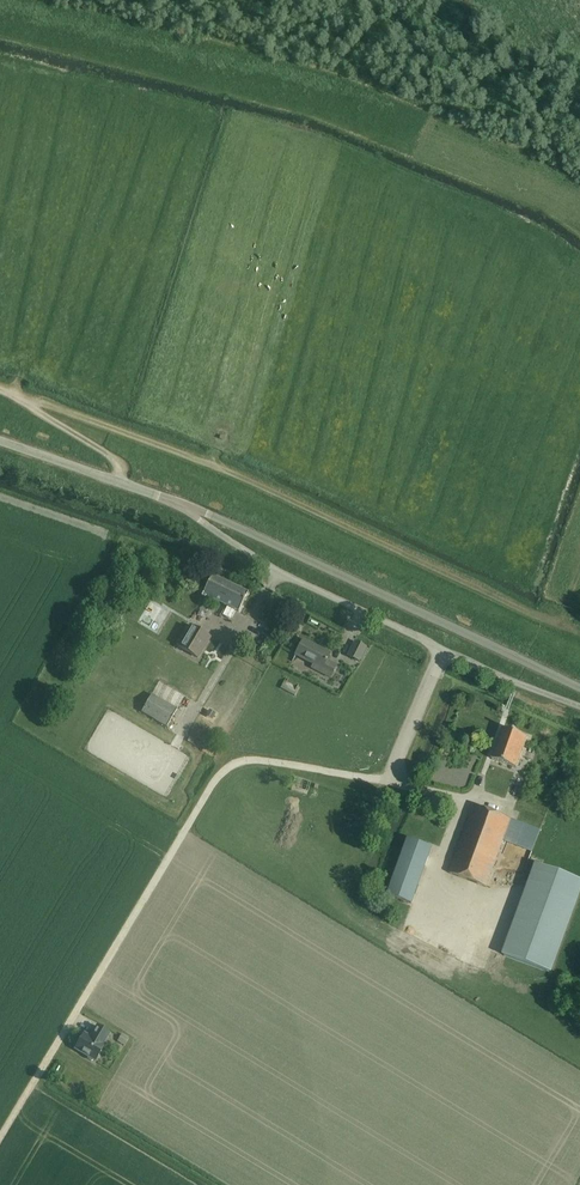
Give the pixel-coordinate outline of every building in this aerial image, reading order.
[(239,612),(248,593),(213,576),(203,594),(239,612)] [(198,658),(210,638),(190,625),(178,646),(198,658)] [(330,678),(337,665),(327,660),(330,654),(303,640),(295,655),(313,665),(311,668),(330,678)] [(354,642),(348,656),(359,661),(366,647),(354,642)] [(294,670),(291,676),(302,681),(305,674),(294,670)] [(167,727),(177,710),(151,695),(142,712),(167,727)] [(516,768),(527,737),(503,728),(491,759),(516,768)] [(487,885),(512,818),(474,804),(449,871),(487,885)] [(410,902),(432,846),(409,837),(388,893),(410,902)] [(579,904),(579,877),(566,872),(540,865),(508,955),(533,963),(555,972),(579,904)] [(94,1060),(95,1061),(104,1046),(103,1045),(110,1034),(97,1026),(90,1037),(84,1034),(75,1049),(87,1056),(87,1058),(92,1061),(94,1060)]
